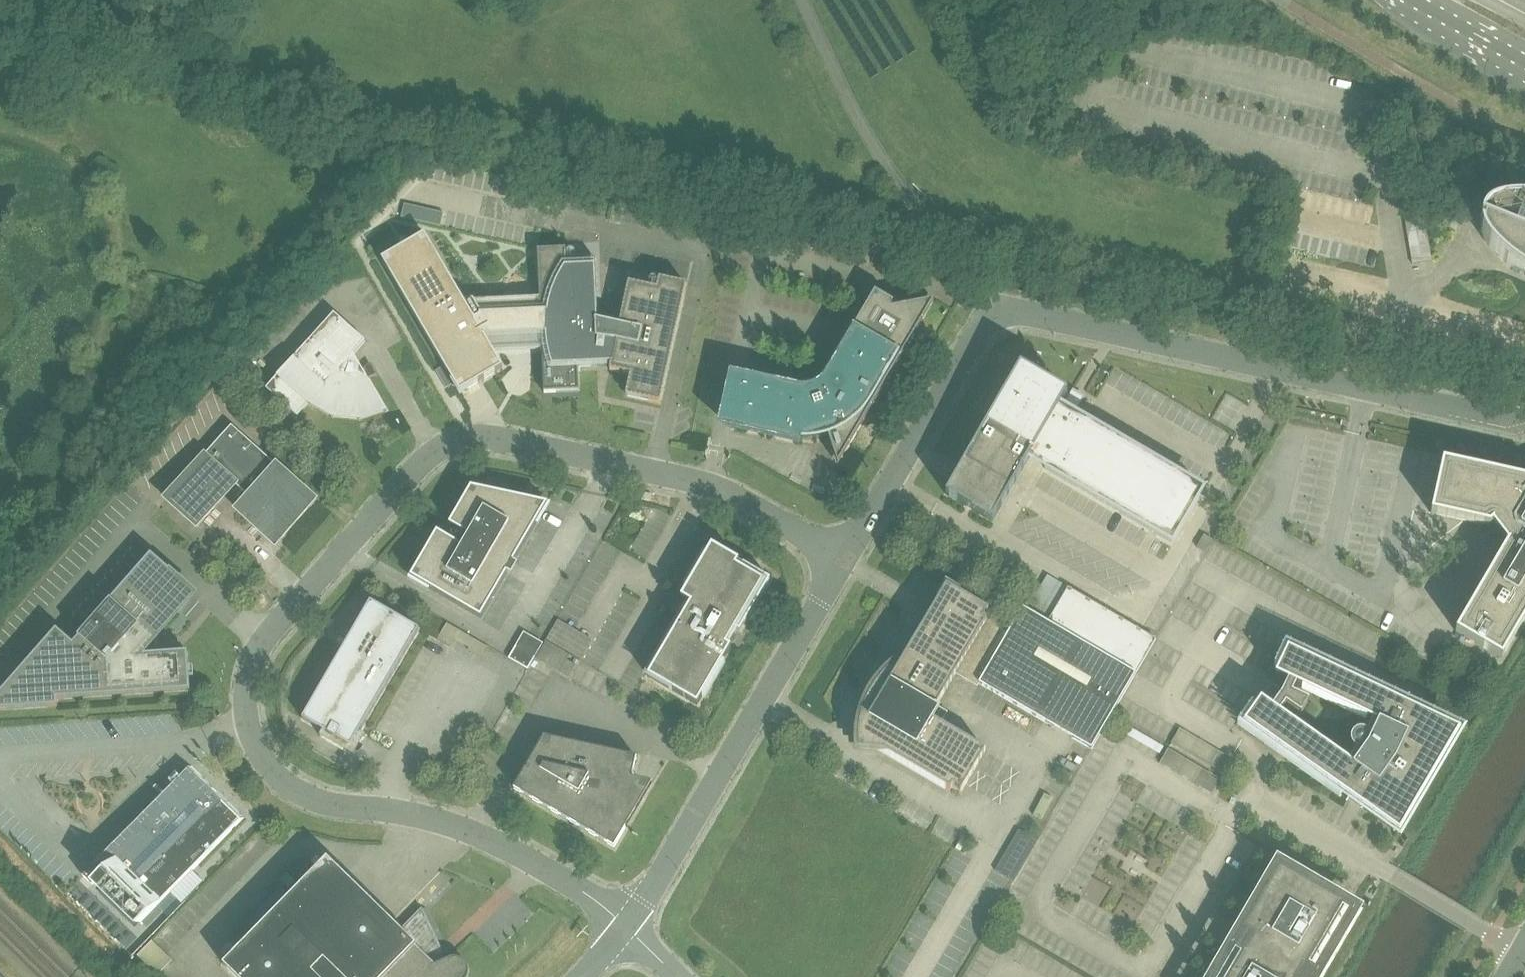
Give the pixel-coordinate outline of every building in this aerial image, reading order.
[(1523,204),(1517,204),(1511,205),(1504,206),(1498,207),(1492,209),(1486,213),(1484,215),(1482,217),(1481,219),(1480,222),(1480,225),(1480,226),(1481,230),(1481,233),(1483,237),(1485,240),(1488,244),(1492,250),(1496,254),(1501,259),(1506,263),(1507,264),(1516,271),(1524,277),(1524,205),(1523,204)] [(425,234),(382,259),(460,392),(503,367),(493,350),(542,348),(544,392),(579,391),(578,365),(599,364),(600,365),(600,366),(602,367),(603,368),(604,368),(606,367),(607,366),(608,365),(608,364),(608,363),(612,363),(610,370),(631,375),(626,395),(660,403),(687,284),(659,278),(657,289),(629,283),(619,325),(613,324),(615,315),(610,314),(604,313),(604,322),(598,321),(595,258),(566,259),(566,248),(538,249),(540,297),(464,301),(425,234)] [(730,372),(718,423),(735,426),(777,436),(787,438),(792,439),(797,439),(802,440),(807,440),(812,439),(817,439),(821,438),(826,436),(828,436),(838,465),(934,300),(901,306),(901,307),(893,309),(892,303),(893,304),(893,302),(875,291),(860,316),(826,375),(824,379),(820,382),(816,376),(806,381),(807,387),(803,388),(798,387),(789,385),(746,376),(730,372)] [(334,313),(266,389),(297,417),(309,404),(332,417),(333,418),(359,420),(361,420),(386,412),(387,411),(353,354),(365,341),(334,313)] [(1020,366),(1013,379),(946,494),(965,505),(972,510),(993,521),(1032,454),(1047,463),(1045,468),(1172,542),(1202,490),(1075,415),(1073,420),(1057,411),(1067,394),(1033,374),(1020,366)] [(276,465),(232,425),(204,456),(165,499),(197,527),(228,492),(227,490),(234,482),(249,496),(276,465)] [(1442,460),(1431,513),(1489,526),(1492,524),(1494,527),(1494,528),(1493,529),(1493,530),(1492,532),(1493,533),(1493,534),(1494,535),(1495,536),(1496,537),(1497,537),(1498,537),(1499,537),(1501,537),(1502,536),(1507,543),(1455,631),(1502,658),(1524,618),(1524,479),(1442,460)] [(276,530),(283,536),(315,500),(276,465),(249,496),(237,509),(269,538),(276,530)] [(481,618),(547,504),(471,487),(450,524),(468,535),(462,546),(437,532),(411,577),(481,618)] [(727,645),(736,630),(740,632),(770,580),(744,564),(741,568),(737,565),(739,561),(712,545),(681,598),(690,603),(648,676),(697,705),(731,647),(727,645)] [(79,638),(84,642),(79,648),(57,629),(0,694),(0,710),(58,706),(57,699),(190,690),(188,652),(179,652),(155,654),(154,637),(192,594),(167,573),(170,570),(151,554),(78,637),(79,638)] [(857,733),(856,735),(857,752),(889,754),(950,790),(952,786),(955,787),(961,791),(985,750),(939,723),(945,712),(936,707),(936,706),(962,663),(983,675),(978,682),(1091,748),(1136,673),(1048,622),(1028,610),(1023,607),(1012,624),(946,585),(928,616),(917,635),(892,678),(886,672),(882,676),(879,680),(876,685),(873,689),(870,694),(869,695),(867,700),(865,705),(863,710),(861,715),(860,720),(859,725),(858,729),(858,734),(857,733)] [(1048,621),(1048,622),(1136,673),(1156,639),(1068,587),(1048,621)] [(366,736),(360,732),(419,629),(371,601),(302,719),(323,731),(320,736),(321,737),(322,735),(349,751),(364,736),(365,737),(366,736)] [(1459,730),(1406,705),(1407,704),(1406,703),(1406,705),(1358,682),(1287,649),(1275,675),(1288,681),(1284,691),(1278,688),(1273,696),(1278,700),(1272,708),(1261,699),(1244,723),(1285,753),(1350,799),(1349,800),(1350,800),(1351,799),(1399,833),(1459,730)] [(614,847),(626,827),(622,825),(626,807),(629,806),(632,803),(631,799),(628,797),(637,757),(544,737),(514,788),(614,847)] [(109,849),(83,876),(93,886),(99,879),(143,922),(158,906),(171,893),(182,904),(203,882),(192,871),(245,817),(191,765),(109,849)] [(1038,841),(1019,830),(995,871),(1014,881),(1038,841)] [(468,976),(469,975),(469,973),(469,971),(469,969),(468,967),(467,965),(466,963),(465,961),(463,960),(462,959),(460,958),(458,957),(456,957),(454,957),(452,957),(449,958),(443,961),(435,952),(436,951),(437,950),(437,948),(437,947),(437,945),(437,944),(436,942),(422,912),(426,907),(425,906),(401,931),(328,859),(224,965),(236,976),(468,976)] [(1230,976),(1304,976),(1304,975),(1304,974),(1304,973),(1304,972),(1303,971),(1302,970),(1342,903),(1279,865),(1242,929),(1254,936),(1252,940),(1251,940),(1249,940),(1248,940),(1247,940),(1246,941),(1245,942),(1245,943),(1245,944),(1245,945),(1245,946),(1245,947),(1246,948),(1247,949),(1243,955),(1230,976)] [(284,884),(291,890),(297,883),(291,877),(284,884)]
